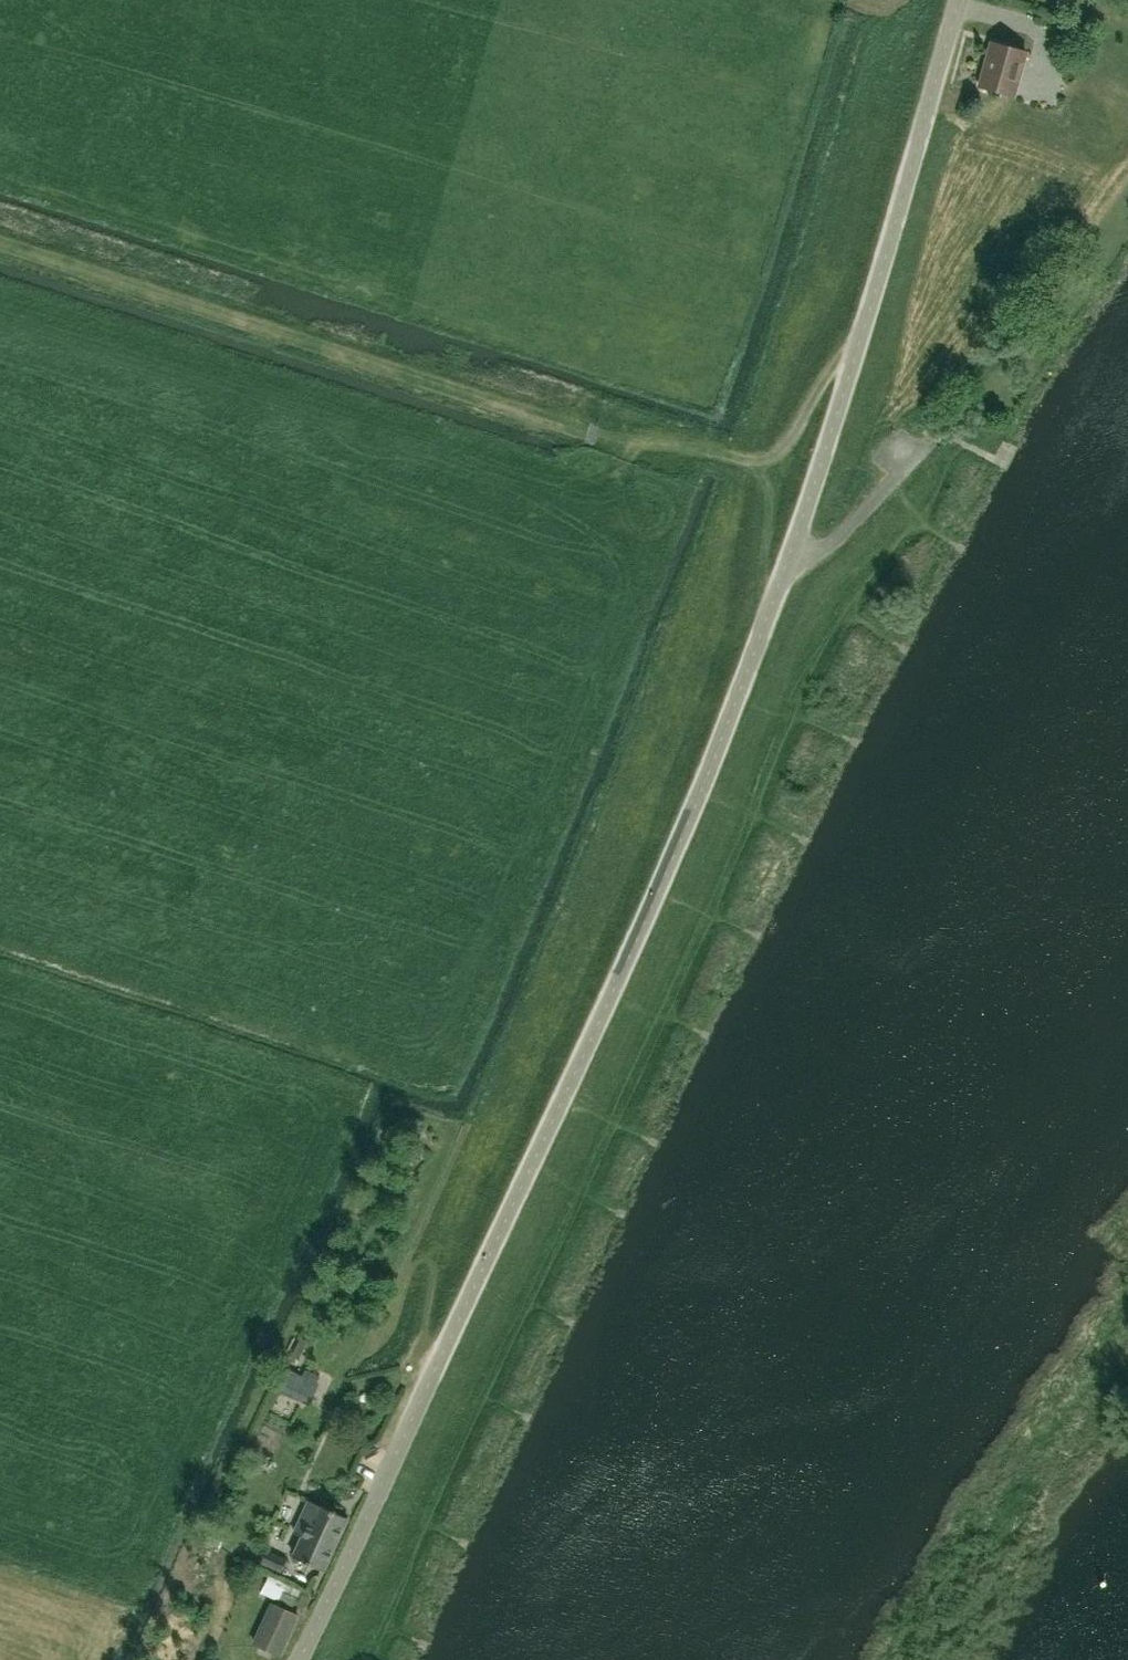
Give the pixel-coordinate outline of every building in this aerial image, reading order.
[(1014,96),(1026,52),(1031,54),(1031,53),(991,41),(991,43),(979,86),(1014,96)] [(290,1368),(279,1389),(309,1404),(319,1382),(290,1368)] [(252,1438),(248,1453),(269,1459),(274,1444),(252,1438)] [(323,1571),(347,1518),(307,1498),(292,1530),(304,1536),(294,1557),(323,1571)] [(287,1558),(267,1549),(261,1563),(281,1572),(287,1558)] [(269,1574),(261,1592),(294,1606),(302,1588),(269,1574)] [(271,1601),(252,1642),(282,1656),(301,1614),(271,1601)]
